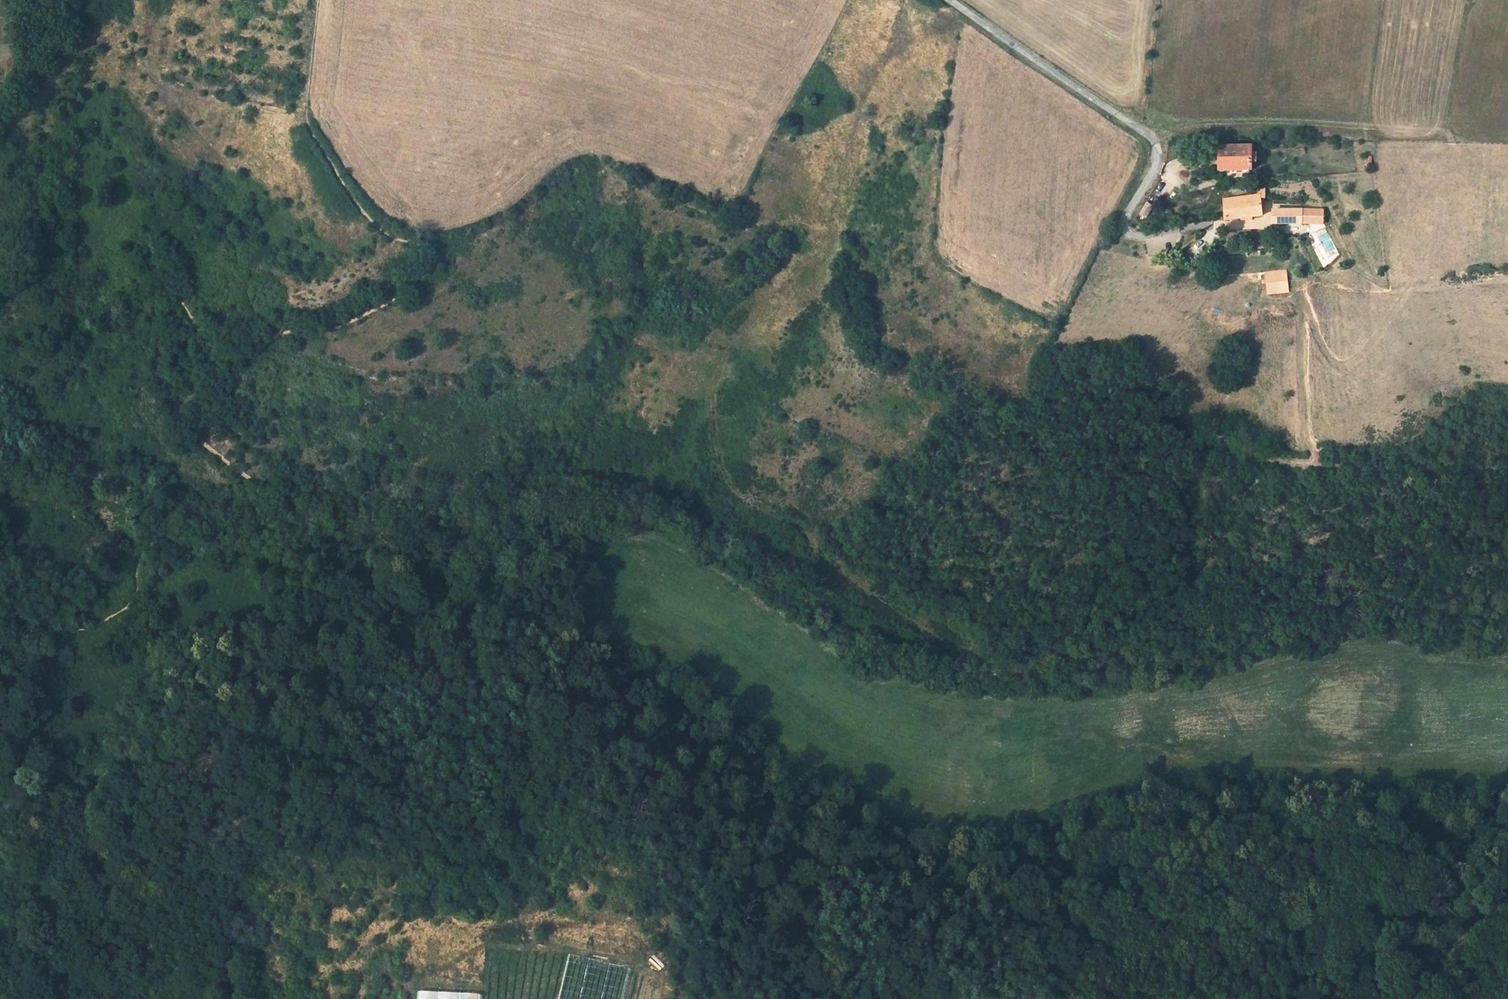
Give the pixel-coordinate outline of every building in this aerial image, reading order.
[(1220,172),(1224,172),(1252,173),(1252,149),(1220,148),(1220,172)] [(1252,181),(1252,173),(1224,172),(1224,180),(1252,181)] [(1227,199),(1226,219),(1262,217),(1259,201),(1264,199),(1263,190),(1254,190),(1254,198),(1227,199)] [(1273,211),(1274,225),(1316,221),(1314,206),(1273,211)] [(1264,271),(1266,294),(1289,293),(1287,270),(1264,271)] [(406,986),(405,998),(467,998),(468,990),(406,986)]
